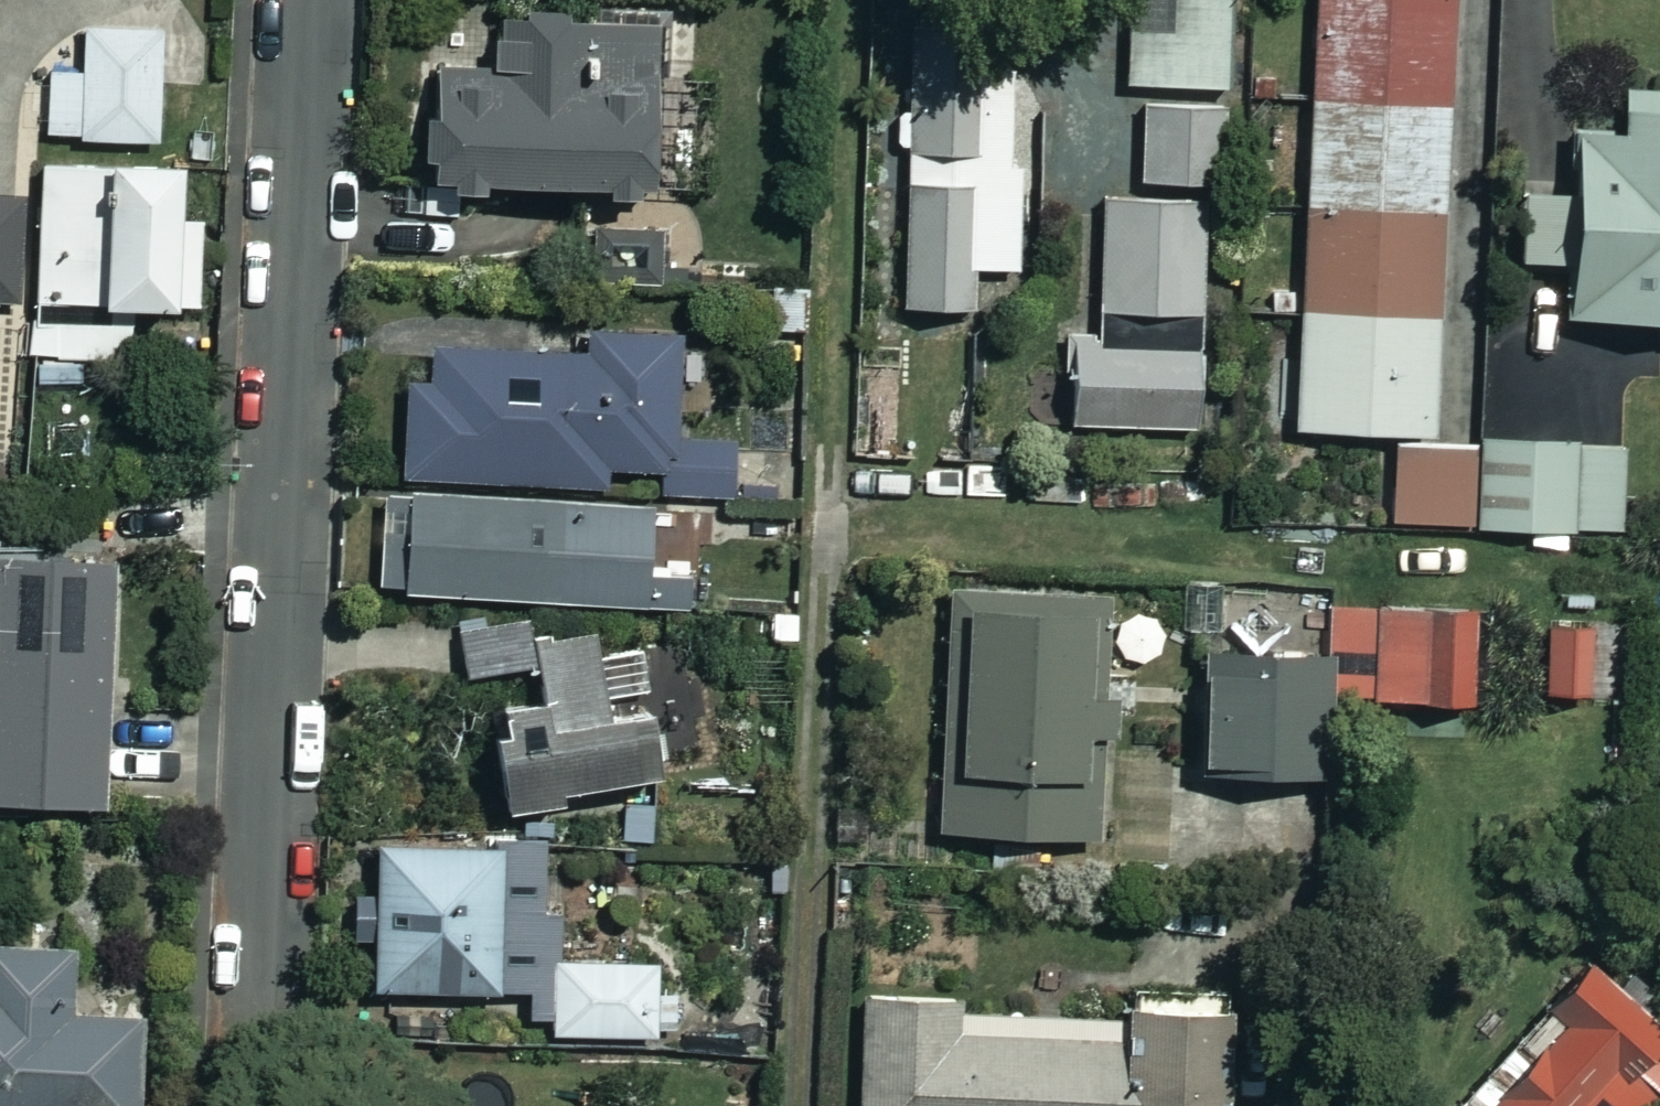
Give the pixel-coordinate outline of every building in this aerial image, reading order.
[(1129,91),(1245,90),(1243,0),(1128,0),(1129,91)] [(1450,112),(1455,0),(1319,0),(1314,106),(1450,112)] [(666,19),(499,13),(497,73),(440,71),(436,186),(660,193),(666,19)] [(164,34),(89,30),(87,77),(53,75),(50,138),(159,143),(164,34)] [(986,80),(915,75),(909,152),(980,158),(986,80)] [(1627,91),(1625,134),(1581,132),(1573,320),(1659,324),(1659,93),(1627,91)] [(1309,213),(1445,219),(1450,112),(1314,106),(1309,213)] [(1227,112),(1144,109),(1141,190),(1225,192),(1227,112)] [(182,169),(43,167),(41,308),(202,310),(203,223),(182,223),(182,169)] [(1018,188),(909,187),(908,311),(975,311),(975,274),(1017,274),(1018,188)] [(1558,264),(1558,193),(1502,193),(1503,265),(1558,264)] [(18,288),(22,201),(0,200),(0,287),(18,288)] [(1207,205),(1106,202),(1102,339),(1074,338),(1072,427),(1200,431),(1207,205)] [(1305,315),(1440,321),(1445,219),(1309,213),(1305,315)] [(817,287),(773,285),(770,338),(814,341),(817,287)] [(1440,322),(1305,315),(1299,430),(1434,437),(1440,322)] [(681,337),(593,334),(592,352),(436,347),(435,382),(410,381),(406,480),(731,491),(733,422),(678,421),(681,337)] [(968,412),(860,403),(856,453),(964,462),(968,412)] [(1479,528),(1482,442),(1399,440),(1396,525),(1479,528)] [(1482,442),(1479,528),(1623,533),(1626,447),(1482,442)] [(711,510),(385,493),(380,594),(706,611),(711,510)] [(111,565),(0,562),(0,803),(104,806),(111,565)] [(1619,593),(1556,587),(1551,630),(1615,636),(1619,593)] [(1106,603),(948,598),(940,833),(1098,838),(1106,603)] [(1334,604),(1332,702),(1477,705),(1478,606),(1334,604)] [(536,640),(533,621),(462,631),(469,681),(492,678),(510,813),(563,805),(561,794),(658,781),(649,719),(606,725),(593,632),(536,640)] [(1327,779),(1328,659),(1206,657),(1204,777),(1327,779)] [(380,992),(531,991),(531,1022),(554,1022),(554,1038),(660,1037),(660,965),(565,966),(564,916),(553,916),(553,848),(383,849),(383,896),(353,897),(353,939),(380,939),(380,992)] [(144,1013),(79,1013),(79,944),(50,944),(50,931),(0,931),(0,1105),(144,1105),(144,1013)] [(1608,1105),(1652,1105),(1659,1098),(1659,1018),(1658,1017),(1659,1015),(1659,994),(1646,981),(1634,995),(1593,957),(1458,1105),(1595,1105),(1601,1100),(1608,1105)] [(1227,994),(1125,994),(1125,1015),(959,1015),(959,999),(863,999),(863,1105),(1227,1105),(1227,994)]
